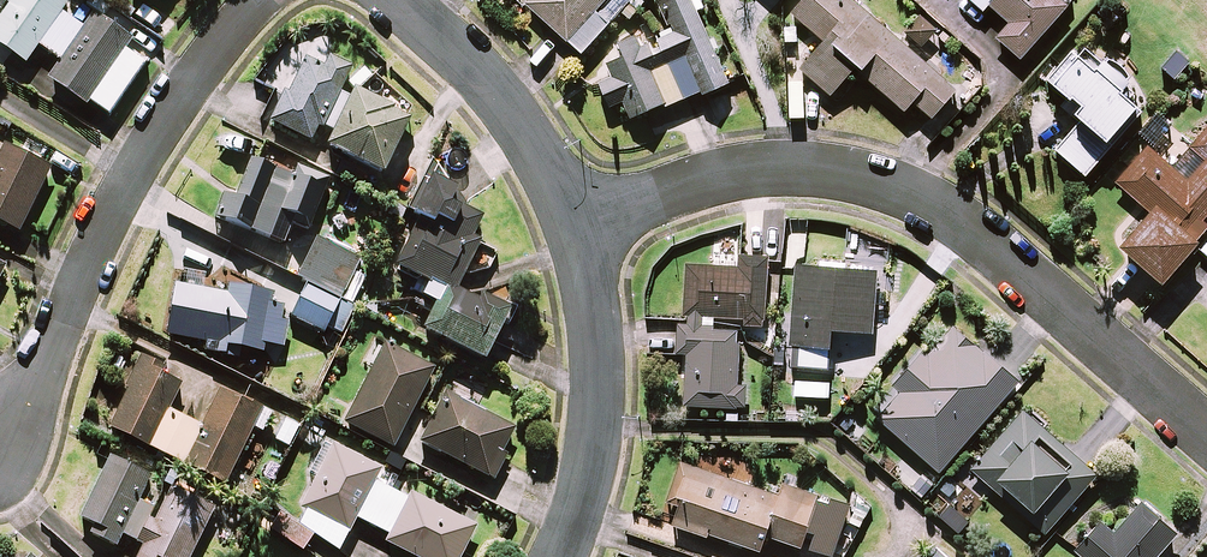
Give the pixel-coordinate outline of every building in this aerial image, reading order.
[(78,3),(74,0),(13,0),(0,19),(0,46),(25,64),(38,45),(61,61),(48,80),(87,107),(133,40),(94,13),(84,27),(69,16),(78,3)] [(629,18),(646,0),(530,0),(526,4),(581,54),(621,11),(629,18)] [(631,119),(665,105),(666,107),(700,92),(701,95),(728,83),(697,11),(704,8),(700,0),(662,0),(658,2),(669,28),(647,38),(645,32),(619,44),(624,57),(608,64),(614,76),(599,83),(610,107),(623,101),(631,119)] [(853,0),(802,0),(791,13),(824,42),(800,69),(831,97),(855,69),(904,112),(913,102),(932,118),(957,90),(853,0)] [(1060,0),(969,0),(982,11),(988,5),(1009,23),(996,38),(1020,59),(1067,6),(1060,0)] [(937,30),(921,17),(907,34),(923,47),(937,30)] [(1084,175),(1142,109),(1123,93),(1135,80),(1108,57),(1103,63),(1084,46),(1078,53),(1074,50),(1047,81),(1078,107),(1072,113),(1080,120),(1055,150),(1084,175)] [(311,144),(320,127),(329,132),(349,96),(340,91),(350,72),(312,51),(272,123),(311,144)] [(407,122),(353,95),(326,150),(381,176),(407,122)] [(1170,128),(1155,115),(1139,135),(1153,147),(1170,128)] [(1160,283),(1193,246),(1206,258),(1206,129),(1172,168),(1148,147),(1116,183),(1149,212),(1119,247),(1160,283)] [(20,232),(50,168),(3,146),(0,153),(0,223),(20,232)] [(480,218),(466,211),(431,159),(405,212),(419,219),(395,267),(428,283),(422,296),(436,303),(422,331),(483,361),(508,310),(482,296),(479,302),(455,290),(479,242),(470,238),(480,218)] [(310,224),(329,176),(297,163),(291,177),(251,161),(236,199),(223,194),(214,217),(283,244),(294,217),(310,224)] [(357,259),(313,238),(293,278),(338,299),(357,259)] [(688,323),(678,322),(676,354),(686,354),(683,405),(744,408),(745,387),(736,386),(739,331),(714,330),(715,316),(744,318),(744,326),(764,327),(764,314),(767,258),(739,257),(739,267),(686,265),(684,315),(688,315),(688,323)] [(876,271),(795,264),(787,368),(828,371),(831,330),(871,333),(876,271)] [(263,295),(222,287),(220,296),(169,286),(160,336),(200,343),(199,352),(230,358),(232,349),(256,353),(257,344),(276,347),(283,309),(261,305),(263,295)] [(351,309),(302,286),(286,318),(321,335),(325,328),(338,334),(351,309)] [(1020,381),(956,325),(927,357),(922,352),(893,385),(901,392),(878,419),(940,473),(1020,381)] [(427,367),(379,343),(338,424),(385,448),(427,367)] [(163,368),(142,357),(108,428),(225,484),(262,408),(166,362),(163,368)] [(514,429),(445,394),(419,443),(489,479),(514,429)] [(1097,475),(1025,411),(972,470),(990,486),(996,479),(1034,513),(1029,520),(1045,534),(1097,475)] [(326,440),(310,472),(317,475),(300,509),(348,533),(355,518),(388,535),(384,542),(413,556),(459,556),(483,511),(453,496),(446,510),(411,493),(408,499),(375,482),(382,468),(360,458),(326,440)] [(111,457),(80,518),(97,527),(92,535),(116,547),(122,535),(143,545),(137,556),(189,556),(213,509),(175,490),(164,512),(141,500),(152,478),(111,457)] [(680,462),(668,500),(680,504),(674,522),(762,552),(768,537),(801,548),(807,529),(816,532),(810,548),(832,556),(850,507),(819,495),(784,483),(780,495),(680,462)] [(1142,502),(1114,534),(1100,522),(1075,551),(1082,556),(1154,556),(1176,532),(1142,502)] [(312,537),(280,515),(270,529),(302,551),(312,537)] [(932,545),(922,556),(946,556),(932,545)]
